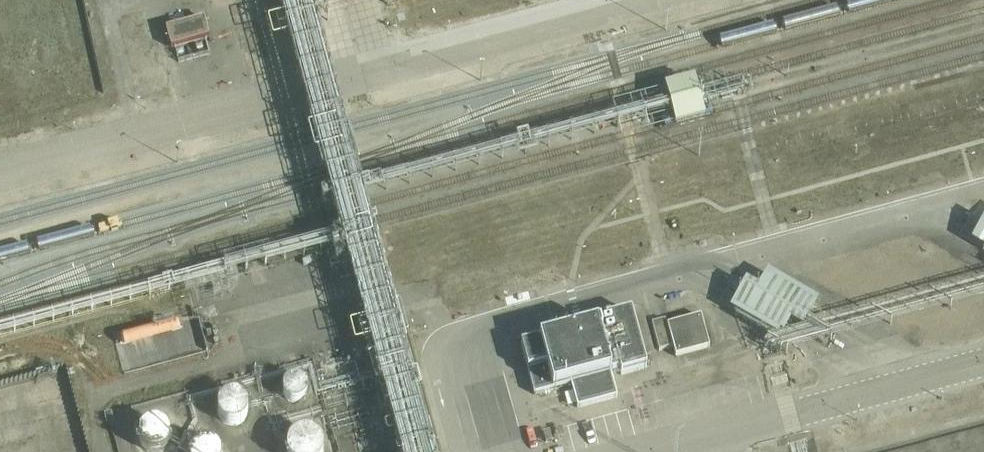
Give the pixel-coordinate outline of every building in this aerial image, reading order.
[(204,18),(166,28),(171,47),(209,37),(204,18)] [(966,219),(978,226),(983,217),(983,200),(980,198),(966,219)] [(975,247),(983,252),(983,232),(975,247)] [(818,305),(767,277),(757,295),(746,289),(730,317),(781,345),(790,329),(801,335),(818,305)] [(630,302),(634,316),(645,313),(641,299),(630,302)] [(621,375),(645,368),(630,312),(605,319),(606,323),(521,345),(533,393),(571,383),(577,407),(616,396),(610,373),(620,371),(621,375)] [(708,347),(700,316),(667,325),(665,319),(651,323),(658,350),(672,346),(674,356),(708,347)] [(122,349),(126,349),(176,336),(179,333),(180,329),(178,325),(173,323),(123,337),(118,340),(118,345),(122,349)] [(296,405),(303,402),(306,397),(307,392),(306,387),(302,382),(296,380),(290,380),(284,384),(282,390),(283,398),(288,403),(296,405)] [(131,381),(108,385),(107,386),(106,387),(106,389),(107,390),(108,391),(110,391),(133,386),(135,386),(136,384),(135,382),(134,381),(133,381),(131,381)] [(218,407),(217,414),(221,421),(227,426),(234,426),(241,423),(245,417),(246,409),(242,402),(236,398),(229,398),(222,401),(218,407)] [(89,407),(94,429),(95,431),(97,431),(98,431),(100,430),(101,429),(100,427),(95,405),(94,404),(92,403),(91,403),(90,404),(89,406),(89,407)] [(129,445),(134,451),(168,451),(171,449),(175,440),(175,431),(171,422),(164,415),(155,411),(147,411),(138,414),(132,420),(128,428),(127,437),(129,445)] [(285,451),(321,451),(319,444),(315,438),(309,434),(300,434),(292,437),(286,444),(285,451)]
